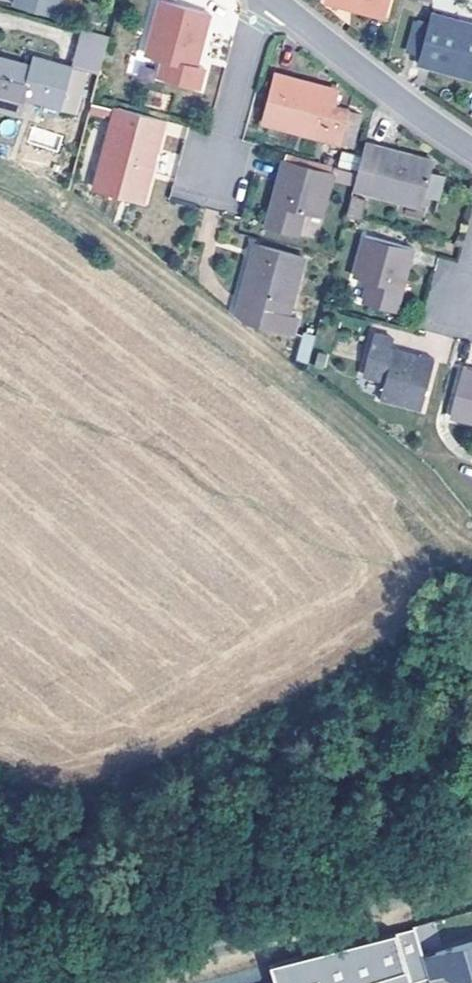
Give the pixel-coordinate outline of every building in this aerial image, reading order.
[(56,12),(60,0),(17,0),(17,2),(56,12)] [(200,86),(206,66),(194,63),(207,11),(166,0),(161,0),(147,54),(164,59),(159,76),(200,86)] [(385,17),(390,0),(340,0),(373,9),(371,14),(385,17)] [(471,72),(471,22),(432,12),(419,64),(429,66),(431,60),(471,72)] [(24,96),(41,100),(42,109),(55,112),(63,107),(74,66),(32,55),(28,69),(0,61),(0,110),(19,115),(24,96)] [(87,69),(74,66),(63,107),(76,110),(87,69)] [(265,123),(342,144),(351,107),(336,102),(338,93),(277,76),(265,123)] [(141,200),(165,118),(120,106),(117,119),(114,120),(96,188),(141,200)] [(381,144),(368,194),(423,207),(436,158),(381,144)] [(268,223),(299,231),(305,210),(322,215),(333,174),(284,161),(268,223)] [(365,301),(396,309),(412,246),(366,233),(355,275),(371,280),(365,301)] [(251,322),(293,333),(299,315),(290,312),(304,255),(258,243),(242,302),(254,305),(251,322)] [(379,394),(419,406),(433,355),(419,352),(418,356),(392,349),(396,336),(375,330),(363,373),(383,379),(379,394)] [(465,363),(452,416),(471,421),(471,365),(465,363)] [(375,981),(425,964),(424,958),(415,928),(270,966),(274,982),(367,982),(375,981)] [(424,958),(425,964),(429,976),(430,981),(445,976),(457,982),(471,982),(471,944),(424,958)] [(376,982),(408,982),(429,976),(425,964),(375,981),(376,982)]
